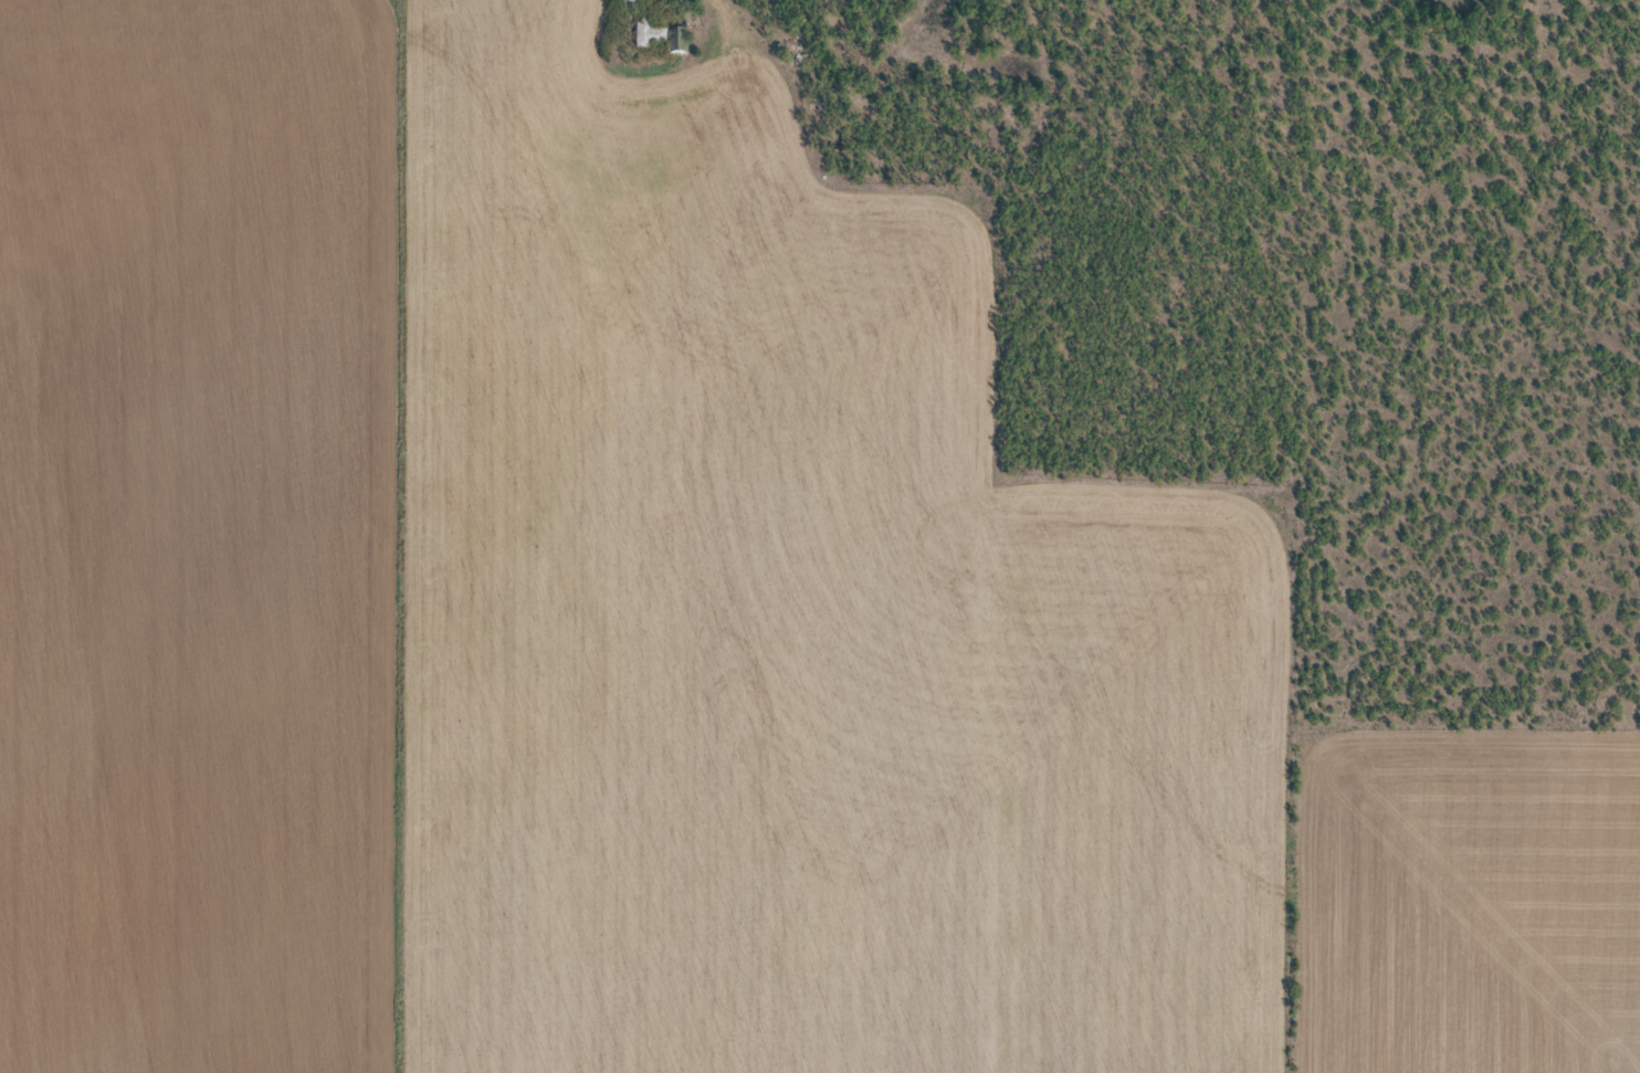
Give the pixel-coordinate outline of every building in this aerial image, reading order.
[(668,48),(668,55),(679,55),(680,28),(665,28),(665,19),(636,18),(636,47),(668,48)]
